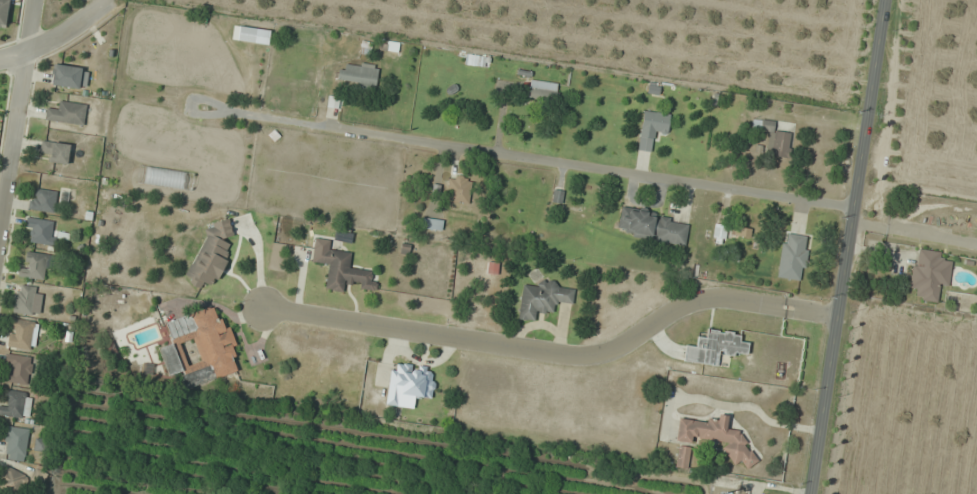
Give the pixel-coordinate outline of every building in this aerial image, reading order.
[(6,27),(10,0),(0,0),(0,26),(6,27)] [(270,29),(234,25),(232,40),(269,44),(270,29)] [(490,57),(472,55),(471,65),(489,67),(490,57)] [(376,88),(378,68),(340,63),(338,83),(376,88)] [(88,68),(55,64),(53,86),(87,89),(88,68)] [(526,97),(557,101),(559,83),(528,80),(526,97)] [(46,120),(84,125),(87,104),(59,101),(57,111),(47,109),(46,120)] [(654,152),(656,133),(667,134),(670,113),(643,110),(638,150),(654,152)] [(768,131),(766,155),(789,158),(792,132),(773,130),(775,120),(753,118),(752,130),(768,131)] [(41,149),(51,151),(50,162),(68,164),(70,144),(43,140),(41,149)] [(445,200),(468,204),(472,179),(450,175),(445,200)] [(30,210),(55,211),(56,190),(31,189),(30,210)] [(685,247),(690,220),(622,206),(616,233),(685,247)] [(25,228),(33,230),(31,241),(52,245),(56,222),(28,216),(25,228)] [(182,277),(201,289),(205,282),(212,286),(235,246),(227,242),(235,227),(217,217),(182,277)] [(443,219),(422,217),(421,229),(442,230),(443,219)] [(803,281),(809,236),(783,232),(777,278),(803,281)] [(326,290),(344,292),(345,285),(377,289),(378,280),(371,279),(372,271),(350,268),(352,252),(332,250),(333,240),(315,237),(312,264),(329,266),(326,290)] [(949,286),(952,263),(943,262),(944,252),(915,248),(910,288),(918,289),(916,300),(937,302),(939,285),(949,286)] [(21,276),(42,280),(44,270),(51,271),(54,255),(25,251),(21,276)] [(523,280),(518,319),(535,322),(537,312),(552,314),(554,302),(572,305),(575,288),(523,280)] [(13,312),(32,314),(36,286),(17,283),(13,312)] [(160,347),(173,391),(239,371),(219,305),(166,321),(173,343),(160,347)] [(30,349),(34,321),(13,318),(9,346),(30,349)] [(683,362),(718,366),(720,353),(747,356),(749,343),(739,342),(740,332),(707,328),(706,336),(697,336),(696,346),(685,344),(683,362)] [(26,386),(35,361),(13,353),(4,378),(26,386)] [(386,405),(414,409),(415,399),(432,401),(437,368),(392,363),(386,405)] [(30,417),(31,392),(1,391),(1,416),(30,417)] [(678,416),(676,438),(727,443),(725,462),(755,465),(756,452),(745,451),(746,433),(726,431),(728,421),(678,416)] [(29,430),(9,426),(3,458),(24,461),(29,430)] [(688,450),(678,450),(676,467),(687,468),(688,450)] [(5,466),(0,476),(0,489),(12,493),(19,493),(27,475),(5,466)]
